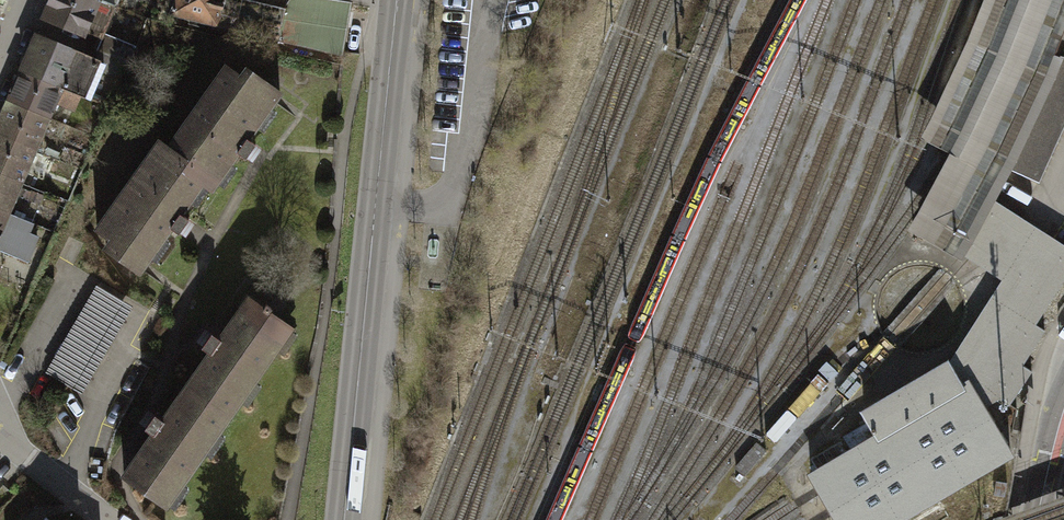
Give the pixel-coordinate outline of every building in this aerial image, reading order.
[(102,0),(51,0),(45,16),(83,33),(83,31),(100,39),(115,6),(102,0)] [(221,0),(175,0),(169,14),(215,25),(221,0)] [(282,9),(244,0),(221,0),(215,25),(275,40),(282,9)] [(282,9),(275,40),(340,55),(350,4),(328,0),(289,0),(282,9)] [(961,251),(995,198),(1013,166),(1059,60),(1062,53),(1055,50),(1063,28),(1063,0),(979,0),(921,130),(949,147),(909,223),(961,251)] [(105,35),(98,50),(128,63),(134,48),(105,35)] [(36,37),(22,70),(61,87),(89,99),(101,70),(121,79),(128,63),(98,50),(93,61),(36,37)] [(1059,60),(1013,166),(1039,177),(1063,119),(1063,62),(1059,60)] [(168,148),(188,162),(185,167),(213,187),(237,153),(245,158),(255,144),(247,139),(279,93),(246,69),(240,77),(226,67),(168,148)] [(22,70),(9,101),(47,118),(61,87),(22,70)] [(0,122),(0,135),(34,149),(47,118),(9,101),(0,122)] [(20,182),(34,149),(0,135),(0,173),(20,182)] [(188,162),(168,148),(159,142),(97,229),(112,240),(106,248),(139,272),(170,228),(178,233),(188,220),(180,214),(202,183),(211,189),(213,187),(185,167),(188,162)] [(7,212),(20,182),(0,173),(0,209),(7,212)] [(1063,279),(1063,241),(1035,224),(1015,211),(995,198),(961,251),(981,264),(1001,276),(951,355),(962,374),(969,370),(988,401),(1000,394),(1009,400),(1034,362),(1025,356),(1046,322),(1039,318),(1063,279)] [(27,261),(37,238),(2,223),(7,212),(0,209),(0,250),(27,261)] [(122,301),(100,289),(50,374),(72,386),(122,301)] [(210,352),(186,386),(229,416),(292,327),(249,297),(220,339),(212,333),(202,347),(210,352)] [(946,516),(934,497),(1016,448),(988,401),(969,370),(962,374),(951,355),(948,350),(857,404),(865,418),(840,433),(847,445),(808,468),(821,490),(833,511),(839,519),(939,519),(946,516)] [(229,416),(186,386),(163,420),(155,415),(145,428),(153,434),(124,475),(167,505),(229,416)] [(768,453),(759,445),(737,470),(745,477),(768,453)]
